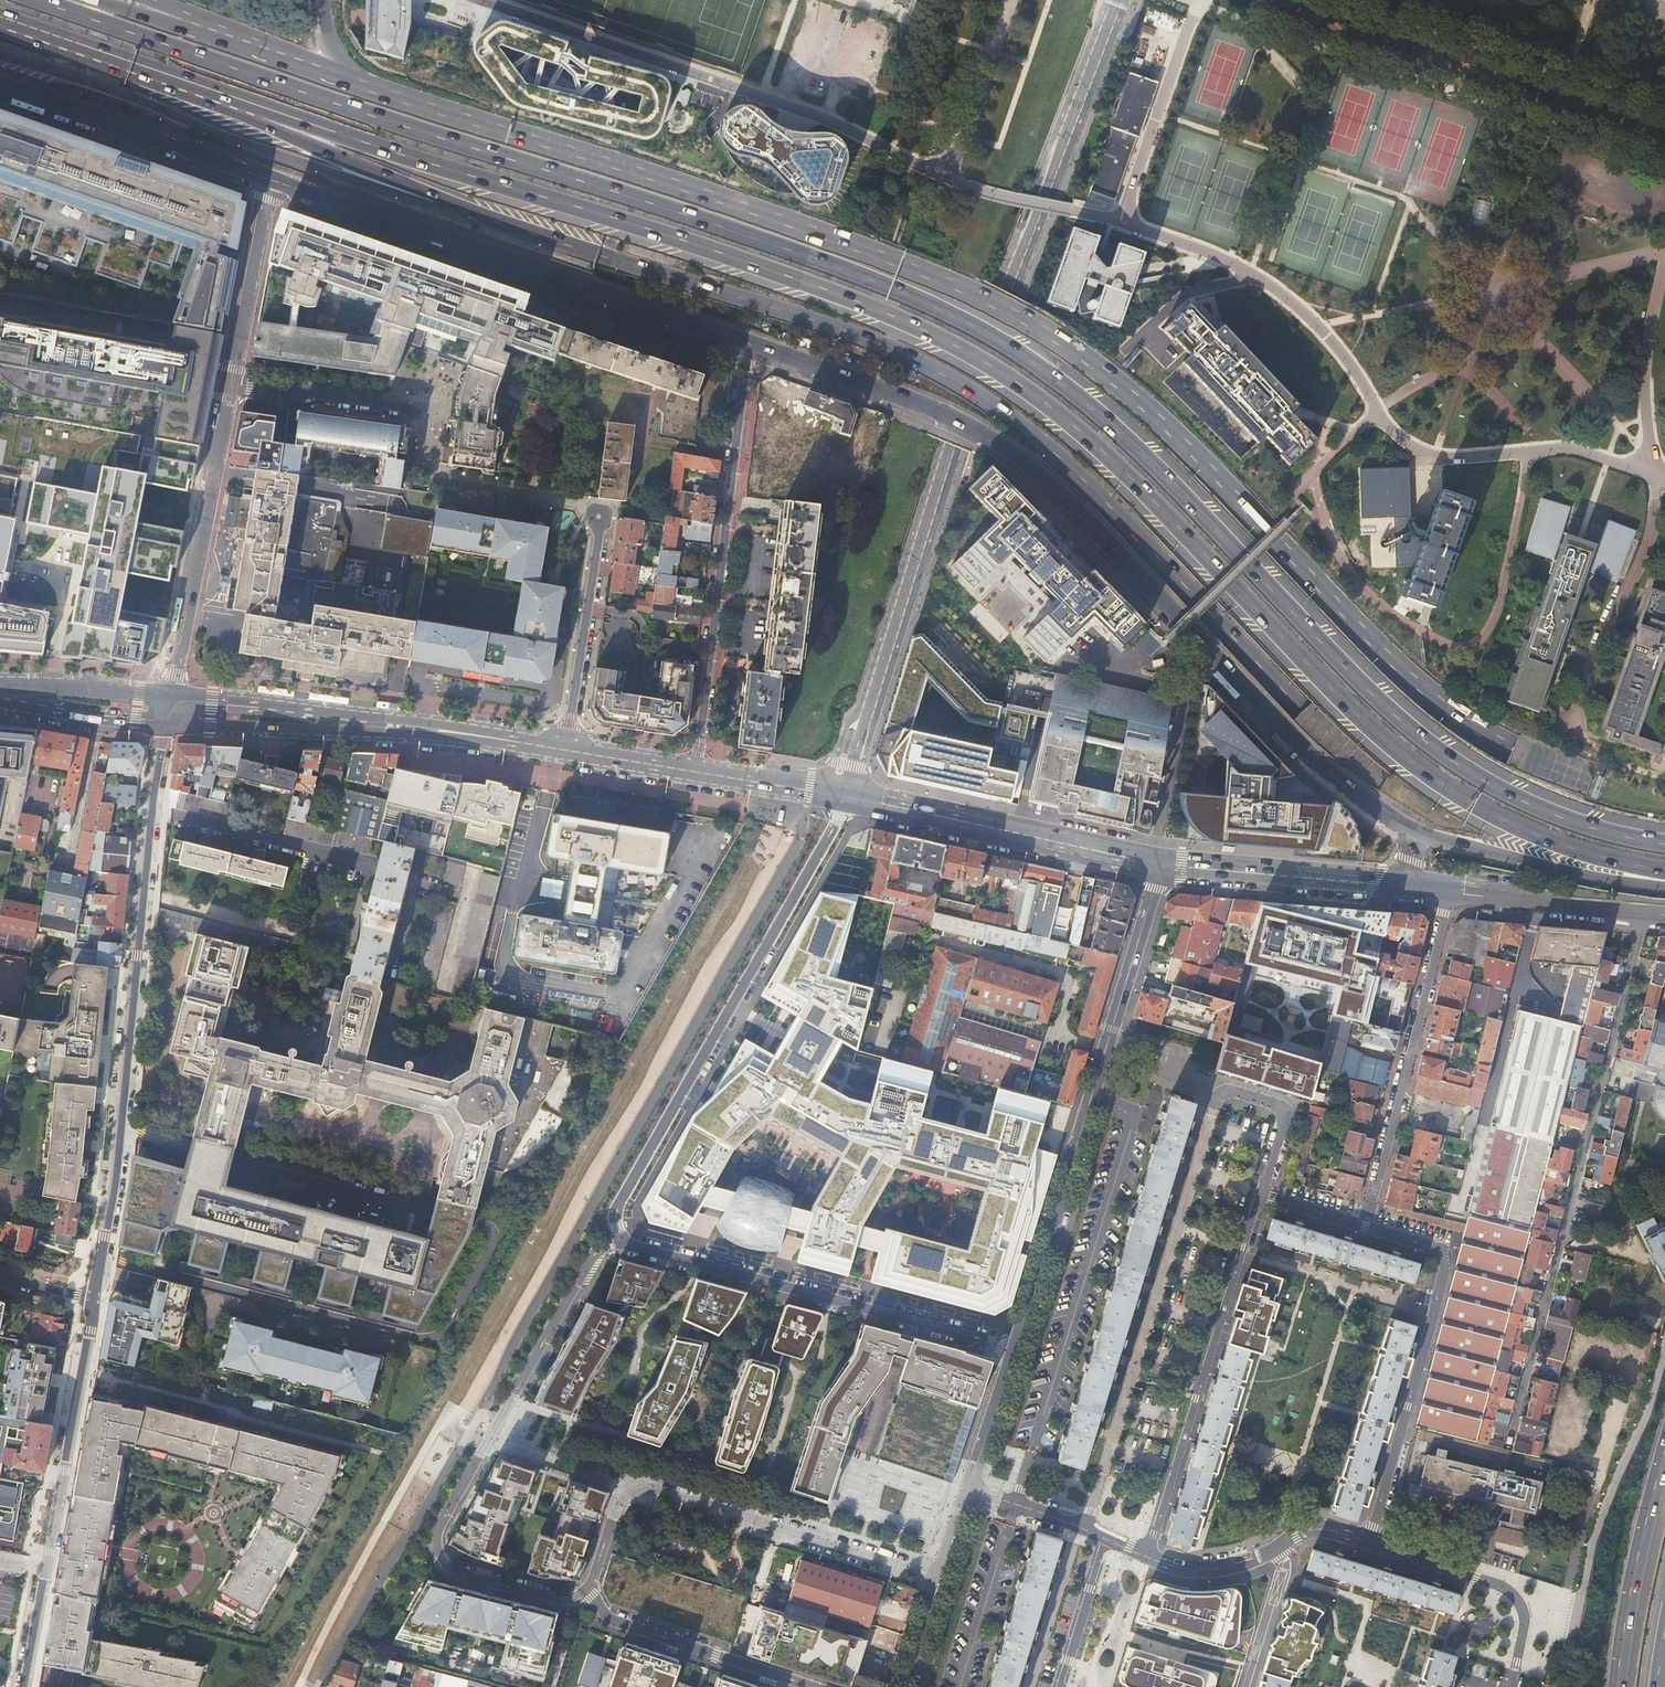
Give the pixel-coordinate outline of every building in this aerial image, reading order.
[(370,56),(405,65),(455,77),(459,34),(414,23),(414,0),(372,0),(370,56)] [(905,8),(908,0),(893,0),(892,3),(896,5),(897,2),(902,4),(901,6),(905,8)] [(831,73),(851,13),(818,2),(816,10),(807,8),(802,25),(809,27),(800,54),(812,58),(810,66),(831,73)] [(654,136),(662,131),(673,90),(672,84),(668,79),(662,74),(594,56),(588,80),(646,95),(641,112),(529,83),(502,47),(505,45),(563,65),(570,41),(511,22),(506,21),(499,23),(483,34),(479,40),(478,45),(478,51),(506,91),(509,96),(516,102),(526,105),(646,137),(654,136)] [(1130,75),(1090,191),(1115,199),(1156,84),(1130,75)] [(834,198),(845,186),(852,158),(848,143),(836,134),(818,133),(804,133),(795,132),(790,130),(780,125),(775,120),(768,114),(758,107),(742,106),(730,114),(722,129),(710,139),(722,155),(729,150),(733,159),(745,162),(759,165),(771,170),(778,176),(783,181),(789,186),(793,189),(800,195),(810,199),(822,200),(834,198)] [(242,195),(209,185),(151,166),(150,168),(120,158),(117,168),(115,167),(118,156),(32,128),(0,118),(0,239),(14,244),(24,216),(42,223),(32,250),(77,266),(87,238),(105,245),(95,272),(140,288),(150,260),(171,268),(180,242),(198,248),(181,298),(182,299),(173,325),(177,325),(221,334),(223,324),(225,314),(226,314),(236,262),(235,261),(236,260),(218,254),(221,245),(238,251),(243,228),(247,205),(240,203),(242,195)] [(453,274),(447,272),(285,216),(278,234),(276,233),(273,246),(266,282),(252,352),(253,352),(253,357),(297,363),(337,369),(395,377),(406,346),(407,343),(421,348),(427,330),(456,340),(457,337),(476,344),(468,368),(501,379),(502,379),(511,354),(504,352),(506,345),(518,349),(555,362),(557,354),(565,330),(527,318),(532,301),(495,289),(475,282),(468,279),(453,274)] [(1099,237),(1071,228),(1045,303),(1072,313),(1078,296),(1081,314),(1094,313),(1091,320),(1118,329),(1135,280),(1144,254),(1117,243),(1112,256),(1110,245),(1095,248),(1099,237)] [(455,269),(449,267),(447,272),(453,274),(468,279),(475,282),(476,279),(469,276),(470,275),(455,269)] [(1215,332),(1190,304),(1162,330),(1172,341),(1174,338),(1190,355),(1182,363),(1258,443),(1266,436),(1282,453),(1279,455),(1289,466),(1317,440),(1291,412),(1294,409),(1298,405),(1223,325),(1215,332)] [(3,365),(1,377),(2,379),(4,380),(7,383),(9,384),(11,386),(14,387),(16,389),(19,390),(22,392),(24,393),(26,394),(28,394),(29,394),(65,402),(111,410),(115,385),(158,392),(158,391),(164,392),(154,440),(188,446),(200,448),(209,403),(222,334),(221,334),(177,325),(172,349),(165,347),(165,346),(8,318),(7,319),(0,318),(0,364),(3,365)] [(565,330),(557,354),(667,391),(662,433),(693,440),(695,440),(698,416),(699,401),(698,401),(700,396),(697,395),(703,376),(667,364),(566,330),(565,330)] [(496,394),(501,379),(468,368),(459,395),(458,395),(454,421),(458,421),(452,465),(454,466),(500,472),(506,429),(492,427),(496,394)] [(839,434),(850,437),(856,415),(849,403),(830,396),(810,389),(804,406),(820,412),(820,413),(834,418),(833,419),(842,422),(839,434)] [(306,412),(298,410),(297,421),(300,421),(301,413),(306,414),(306,412)] [(263,415),(241,412),(237,432),(233,451),(260,455),(258,470),(280,473),(284,444),(288,419),(263,415)] [(385,455),(381,486),(402,489),(406,461),(397,460),(398,453),(407,454),(408,446),(409,438),(410,438),(414,427),(402,425),(330,415),(306,412),(306,414),(301,413),(300,421),(297,446),(284,444),(280,473),(298,475),(300,476),(303,458),(308,459),(310,444),(325,446),(324,449),(370,456),(370,452),(385,455)] [(608,455),(629,458),(634,426),(608,423),(606,437),(611,437),(608,455)] [(72,448),(59,446),(57,456),(61,457),(70,459),(72,448)] [(674,453),(673,464),(670,489),(680,491),(682,476),(685,477),(686,470),(689,470),(689,473),(718,479),(718,474),(720,461),(674,453)] [(624,500),(629,458),(608,455),(603,455),(597,497),(621,500),(624,500)] [(1093,570),(1085,578),(1036,528),(1044,520),(992,467),(969,490),(999,521),(952,567),(974,590),(1012,553),(1031,573),(1029,575),(1039,586),(1042,583),(1061,603),(1023,640),(1046,663),(1093,617),(1123,647),(1126,644),(1132,650),(1149,633),(1142,626),(1145,623),(1093,570)] [(134,542),(146,476),(103,468),(97,496),(33,484),(25,523),(70,532),(89,535),(84,560),(82,571),(73,623),(81,625),(117,632),(117,631),(117,628),(127,575),(131,554),(133,548),(134,542)] [(1415,565),(1404,598),(1432,608),(1469,500),(1441,491),(1432,515),(1411,517),(1409,468),(1360,469),(1362,518),(1394,517),(1395,539),(1383,539),(1381,540),(1380,542),(1380,544),(1380,546),(1381,547),(1383,548),(1396,548),(1396,566),(1415,565)] [(316,580),(325,579),(326,573),(330,548),(331,543),(339,545),(340,545),(341,540),(331,538),(336,503),(328,502),(296,496),(297,486),(298,475),(280,473),(258,470),(256,480),(252,504),(238,502),(234,531),(239,533),(231,586),(228,612),(248,615),(277,621),(280,600),(293,602),(294,598),(298,599),(302,594),(303,586),(300,580),(297,579),(297,577),(314,579),(316,580)] [(0,475),(0,593),(2,593),(14,533),(16,522),(16,520),(10,518),(17,478),(0,475)] [(680,491),(670,489),(666,517),(712,525),(714,511),(715,497),(684,491),(680,491)] [(1509,702),(1536,711),(1539,705),(1545,707),(1552,685),(1546,683),(1550,672),(1556,674),(1563,652),(1557,650),(1561,638),(1567,640),(1575,619),(1569,617),(1585,570),(1589,571),(1616,582),(1636,530),(1608,520),(1594,556),(1590,554),(1594,544),(1583,540),(1591,515),(1592,515),(1594,506),(1592,506),(1589,505),(1586,513),(1578,538),(1566,534),(1563,545),(1559,543),(1570,507),(1541,498),(1525,550),(1554,559),(1557,560),(1541,607),(1535,605),(1528,627),(1534,629),(1530,641),(1524,639),(1516,660),(1522,662),(1518,674),(1512,672),(1505,693),(1511,696),(1509,702)] [(234,531),(238,502),(228,500),(223,530),(234,531)] [(771,747),(773,747),(782,675),(779,674),(780,671),(784,672),(799,673),(814,548),(820,506),(784,502),(782,526),(780,539),(775,579),(772,602),(771,612),(766,650),(765,665),(764,669),(765,669),(764,673),(747,671),(747,673),(739,739),(738,747),(755,749),(771,752),(771,747)] [(479,517),(436,510),(430,544),(442,546),(449,547),(449,550),(460,551),(473,554),(485,556),(485,553),(500,556),(511,558),(510,562),(507,579),(524,582),(537,585),(535,595),(528,594),(525,612),(520,639),(417,622),(411,659),(435,663),(464,668),(502,675),(528,679),(541,681),(548,675),(551,660),(554,640),(562,596),(563,588),(539,584),(537,584),(539,573),(540,573),(545,548),(543,548),(544,538),(546,538),(548,529),(525,525),(479,517)] [(641,546),(644,521),(645,521),(618,517),(615,541),(611,562),(615,563),(634,566),(637,546),(641,546)] [(711,539),(712,525),(666,517),(665,524),(662,549),(675,551),(675,545),(678,525),(683,525),(683,529),(686,529),(685,539),(710,542),(711,539)] [(709,555),(710,546),(683,543),(682,546),(681,552),(709,555)] [(697,584),(697,579),(676,577),(678,562),(679,552),(675,551),(662,549),(661,549),(660,558),(658,569),(655,585),(675,587),(696,590),(697,584)] [(652,568),(634,566),(615,563),(612,583),(610,592),(632,595),(635,583),(655,586),(655,585),(658,569),(652,568)] [(417,622),(418,620),(376,614),(380,588),(335,581),(329,580),(325,579),(316,580),(316,586),(310,626),(306,625),(277,621),(248,615),(242,656),(262,660),(263,657),(285,661),(283,671),(297,673),(307,674),(320,676),(344,680),(351,681),(352,678),(356,679),(356,682),(359,682),(362,683),(363,681),(369,681),(376,675),(384,677),(388,656),(411,660),(411,659),(417,622)] [(537,585),(524,582),(519,611),(525,612),(528,594),(535,595),(537,585)] [(1653,764),(1664,768),(1664,746),(1638,737),(1660,671),(1664,673),(1664,587),(1663,586),(1664,585),(1653,582),(1603,726),(1611,729),(1607,738),(1656,755),(1653,764)] [(675,587),(655,585),(655,586),(654,593),(653,604),(702,610),(702,607),(703,601),(692,600),(692,597),(673,595),(675,587)] [(653,604),(654,593),(647,592),(645,602),(635,600),(633,610),(651,613),(653,604)] [(4,652),(44,656),(50,625),(49,625),(51,613),(0,604),(0,652),(4,652)] [(702,610),(653,604),(651,613),(651,615),(651,617),(653,617),(653,618),(700,624),(701,617),(702,610)] [(70,627),(66,630),(61,653),(63,657),(86,659),(70,627)] [(887,776),(1010,803),(1017,773),(987,766),(991,749),(912,731),(929,685),(972,723),(1001,730),(998,742),(1022,748),(1023,743),(1028,744),(1035,715),(1006,708),(1007,703),(991,700),(923,639),(912,639),(876,757),(887,776)] [(657,700),(639,696),(638,707),(635,730),(672,736),(688,725),(691,700),(694,673),(693,672),(693,666),(662,662),(657,700)] [(502,675),(464,668),(464,671),(502,678),(502,675)] [(638,707),(639,696),(622,694),(626,672),(595,668),(591,694),(589,708),(601,724),(635,730),(638,707)] [(1107,684),(1060,675),(1040,763),(1032,799),(1061,806),(1061,809),(1098,812),(1097,816),(1137,825),(1136,831),(1148,834),(1161,777),(1158,776),(1168,716),(1171,697),(1107,684)] [(1171,697),(1168,716),(1173,717),(1174,715),(1177,715),(1182,685),(1173,686),(1171,697)] [(1293,855),(1356,861),(1357,849),(1357,842),(1356,835),(1354,827),(1351,821),(1348,815),(1345,811),(1343,809),(1338,806),(1330,800),(1328,805),(1276,800),(1277,793),(1278,792),(1279,792),(1280,791),(1280,790),(1280,789),(1280,788),(1279,787),(1278,786),(1277,786),(1278,779),(1283,778),(1289,777),(1293,775),(1208,685),(1200,685),(1200,691),(1207,691),(1206,697),(1205,708),(1205,714),(1206,722),(1210,733),(1219,751),(1204,765),(1202,784),(1224,786),(1219,842),(1294,849),(1293,855)] [(10,778),(10,780),(27,784),(32,764),(32,760),(38,733),(15,730),(15,728),(0,727),(0,777),(10,778)] [(32,764),(69,771),(72,756),(66,754),(67,750),(73,752),(76,738),(52,733),(39,731),(38,733),(32,760),(32,764)] [(60,817),(58,830),(69,832),(73,816),(74,816),(88,740),(81,739),(76,738),(73,752),(72,756),(69,771),(65,790),(64,798),(61,813),(60,817)] [(111,750),(110,755),(101,804),(113,805),(116,805),(134,806),(135,797),(136,788),(110,785),(112,773),(140,774),(144,752),(139,745),(132,745),(113,744),(111,750)] [(206,762),(206,747),(192,747),(178,746),(176,756),(170,791),(178,793),(187,795),(191,781),(200,783),(206,762)] [(196,797),(229,805),(236,778),(240,759),(243,749),(221,748),(206,747),(206,762),(200,783),(200,786),(199,786),(197,793),(196,797)] [(304,751),(299,773),(295,790),(308,793),(304,806),(305,808),(297,806),(298,805),(299,800),(298,798),(293,797),(287,820),(306,824),(315,795),(318,779),(322,757),(323,752),(313,752),(304,751)] [(50,870),(42,908),(41,913),(43,913),(40,928),(75,936),(77,925),(88,872),(95,834),(95,831),(101,804),(110,755),(98,753),(94,772),(93,772),(73,875),(50,870)] [(387,767),(395,769),(399,755),(385,755),(368,754),(353,753),(346,781),(366,785),(367,782),(380,785),(380,788),(390,790),(394,775),(386,773),(387,767)] [(240,759),(236,778),(294,792),(295,790),(299,773),(277,768),(279,757),(274,757),(266,757),(266,765),(240,759)] [(322,757),(318,779),(337,783),(332,807),(339,809),(344,790),(345,783),(340,782),(344,761),(333,759),(322,757)] [(378,841),(385,843),(412,850),(413,850),(442,857),(452,817),(472,821),(471,826),(486,830),(488,820),(504,823),(500,838),(509,840),(517,803),(518,801),(520,793),(511,791),(507,790),(501,789),(501,786),(502,784),(497,783),(487,781),(485,786),(460,784),(428,777),(395,769),(394,775),(390,790),(387,801),(378,841)] [(334,831),(373,840),(378,841),(387,801),(344,790),(339,809),(334,831)] [(176,808),(178,793),(170,791),(168,808),(174,809),(176,808)] [(178,793),(176,808),(226,820),(229,805),(196,797),(191,796),(187,795),(178,793)] [(113,805),(101,804),(95,831),(108,834),(111,819),(113,805)] [(116,813),(134,814),(135,806),(134,806),(116,805),(116,813)] [(14,847),(15,847),(34,851),(39,831),(47,833),(49,825),(46,821),(41,820),(41,819),(21,815),(14,847)] [(549,858),(552,859),(574,863),(571,880),(558,878),(557,881),(562,882),(559,899),(554,898),(554,901),(567,904),(564,921),(526,914),(524,914),(522,914),(521,915),(520,916),(519,918),(514,952),(513,954),(513,955),(514,957),(515,958),(517,958),(608,974),(611,974),(613,974),(615,973),(615,972),(616,971),(622,936),(622,934),(622,933),(621,931),(619,931),(618,930),(595,926),(605,868),(658,877),(661,878),(663,877),(664,876),(665,874),(671,838),(671,836),(670,834),(668,834),(561,815),(558,815),(556,815),(555,815),(554,817),(554,819),(549,850),(548,854),(547,856),(548,857),(549,858)] [(306,824),(287,820),(284,834),(369,855),(373,840),(334,831),(306,824)] [(879,859),(891,861),(897,835),(892,834),(873,830),(867,856),(879,859)] [(132,838),(95,834),(88,872),(128,876),(129,869),(130,853),(132,838)] [(895,903),(932,912),(935,897),(936,894),(921,891),(922,886),(907,883),(906,887),(895,885),(900,865),(915,868),(915,870),(918,871),(919,869),(940,873),(946,846),(922,840),(897,835),(891,861),(891,864),(882,900),(895,903)] [(199,839),(199,847),(174,840),(169,859),(283,887),(287,868),(263,862),(265,851),(251,852),(252,859),(210,849),(212,838),(199,839)] [(376,878),(351,973),(380,981),(404,885),(407,873),(413,850),(412,850),(385,843),(380,863),(376,878)] [(976,853),(946,846),(940,873),(939,880),(942,880),(943,877),(980,885),(981,877),(985,855),(976,853)] [(853,854),(852,871),(864,871),(865,855),(853,854)] [(1005,859),(985,855),(981,877),(984,877),(984,875),(1013,880),(1011,890),(1016,892),(1022,863),(1005,859)] [(866,896),(882,900),(891,864),(879,861),(872,893),(867,892),(866,896)] [(459,887),(464,867),(448,862),(443,883),(459,887)] [(1013,911),(1009,930),(1048,938),(1057,900),(1064,902),(1066,894),(1060,893),(1065,872),(1022,863),(1016,892),(1013,911)] [(84,926),(123,929),(124,922),(127,887),(128,876),(88,872),(77,925),(84,926)] [(450,999),(468,1003),(500,877),(484,873),(450,999)] [(1091,893),(1095,879),(1082,876),(1069,930),(1070,931),(1067,943),(1070,944),(1079,946),(1088,906),(1091,893)] [(1079,947),(1117,956),(1126,927),(1134,898),(1127,886),(1095,879),(1091,893),(1109,897),(1105,910),(1106,911),(1104,914),(1107,915),(1106,918),(1100,917),(1092,942),(1086,941),(1094,907),(1088,906),(1079,946),(1079,947)] [(1045,1099),(902,1062),(857,1050),(873,990),(895,903),(882,900),(866,896),(859,895),(821,892),(762,997),(798,1016),(776,1056),(745,1039),(713,1097),(693,1116),(643,1206),(650,1223),(993,1319),(1011,1310),(1072,1106),(1061,1104),(1045,1099)] [(1193,924),(1200,897),(1179,895),(1168,903),(1163,918),(1166,918),(1174,919),(1174,922),(1177,922),(1177,919),(1190,921),(1190,923),(1193,924)] [(932,912),(935,913),(973,922),(975,906),(935,897),(932,912)] [(1214,898),(1200,897),(1193,924),(1191,929),(1183,960),(1182,963),(1199,967),(1211,971),(1213,964),(1217,949),(1221,935),(1222,932),(1223,927),(1208,923),(1214,898)] [(1222,899),(1214,898),(1208,923),(1223,927),(1231,900),(1222,899)] [(439,899),(415,990),(432,994),(455,904),(439,899)] [(1239,900),(1234,900),(1228,923),(1255,925),(1256,921),(1261,902),(1239,900)] [(0,919),(0,932),(36,938),(38,928),(41,913),(42,908),(4,901),(1,915),(0,919)] [(931,927),(935,913),(932,912),(895,903),(873,990),(879,991),(881,984),(891,987),(897,967),(894,967),(896,959),(899,960),(906,933),(911,934),(914,923),(931,927)] [(975,906),(973,922),(1009,930),(1013,911),(1008,911),(1007,917),(979,911),(980,904),(976,903),(975,906)] [(159,907),(157,923),(196,933),(248,947),(249,947),(293,958),(297,942),(159,907)] [(931,927),(1065,960),(1070,944),(1067,943),(1048,938),(1009,930),(973,922),(935,913),(931,927)] [(1408,915),(1390,913),(1384,936),(1384,937),(1398,941),(1402,936),(1405,939),(1399,944),(1398,952),(1398,953),(1419,958),(1427,923),(1423,916),(1408,915)] [(1452,961),(1448,977),(1469,982),(1473,966),(1483,968),(1486,958),(1488,951),(1495,923),(1462,920),(1459,922),(1455,924),(1446,960),(1452,961)] [(1514,924),(1495,923),(1488,951),(1497,953),(1499,943),(1520,949),(1526,925),(1514,924)] [(75,936),(75,937),(82,938),(84,926),(77,925),(75,936)] [(1176,958),(1183,960),(1191,929),(1182,927),(1176,948),(1170,946),(1168,955),(1173,957),(1173,958),(1176,958)] [(1606,933),(1540,927),(1531,962),(1573,966),(1562,1009),(1559,1022),(1583,1028),(1584,1024),(1590,1000),(1599,968),(1598,968),(1606,933)] [(554,1026),(486,1008),(485,1014),(483,1016),(481,1020),(479,1025),(478,1030),(478,1035),(478,1040),(471,1070),(469,1071),(470,1073),(466,1076),(460,1074),(459,1080),(455,1083),(453,1080),(451,1082),(365,1060),(382,993),(378,988),(380,981),(351,973),(351,974),(348,977),(341,1004),(337,1003),(329,1035),(333,1036),(332,1040),(335,1040),(334,1043),(335,1043),(336,1045),(336,1046),(336,1047),(335,1048),(333,1048),(332,1051),(329,1050),(328,1054),(326,1054),(323,1066),(260,1051),(260,1050),(259,1047),(222,1038),(235,987),(239,988),(249,947),(248,947),(196,933),(194,941),(185,975),(190,976),(180,1012),(170,1053),(178,1054),(187,1057),(184,1072),(209,1079),(199,1121),(195,1137),(236,1147),(239,1132),(252,1083),(315,1099),(315,1101),(317,1102),(322,1110),(333,1113),(341,1108),(352,1111),(357,1093),(443,1114),(444,1117),(447,1115),(455,1130),(453,1132),(455,1134),(451,1148),(450,1152),(453,1152),(452,1159),(456,1167),(455,1170),(448,1175),(446,1182),(443,1181),(442,1184),(439,1199),(475,1208),(485,1169),(503,1173),(567,1062),(546,1057),(554,1026)] [(1224,936),(1221,935),(1217,949),(1224,951),(1228,937),(1224,936)] [(1656,937),(1646,936),(1643,949),(1651,951),(1653,950),(1656,937)] [(1663,937),(1656,962),(1664,964),(1664,937),(1663,937)] [(97,966),(108,967),(119,968),(120,957),(122,945),(99,943),(97,966)] [(1092,1038),(1117,956),(1079,947),(1079,946),(1070,944),(1065,960),(1097,967),(1078,1032),(1079,1035),(1092,1038)] [(1512,959),(1518,952),(1510,946),(1505,953),(1512,959)] [(1061,1104),(1072,1106),(1088,1053),(1075,1051),(1072,1052),(1064,1078),(1033,1069),(1041,1042),(960,1018),(965,999),(1047,1024),(1058,983),(985,961),(986,957),(978,955),(977,959),(937,947),(902,1062),(1045,1099),(1061,1104)] [(1604,948),(1599,968),(1590,1000),(1605,1004),(1616,1007),(1619,995),(1598,990),(1601,983),(1606,984),(1608,975),(1612,963),(1619,965),(1621,957),(1611,954),(1611,949),(1604,948)] [(1380,953),(1379,955),(1374,976),(1382,977),(1384,969),(1395,972),(1393,980),(1412,985),(1415,973),(1419,958),(1398,953),(1395,961),(1396,963),(1393,964),(1393,962),(1391,960),(1388,960),(1389,956),(1380,953)] [(1165,984),(1172,986),(1193,991),(1195,985),(1201,987),(1203,982),(1208,983),(1211,971),(1199,967),(1182,963),(1183,960),(1176,958),(1174,965),(1171,964),(1169,971),(1165,984)] [(1479,984),(1509,992),(1516,966),(1486,958),(1483,968),(1479,984)] [(1653,961),(1640,958),(1638,966),(1650,969),(1653,961)] [(1656,962),(1651,983),(1663,986),(1664,977),(1664,964),(1656,962)] [(1616,977),(1619,965),(1612,963),(1608,975),(1616,977)] [(50,1055),(47,1082),(52,1083),(97,1087),(100,1060),(99,1059),(98,1059),(97,1058),(96,1057),(95,1057),(94,1057),(93,1057),(94,1049),(95,1041),(97,1041),(98,1041),(99,1041),(100,1040),(101,1040),(102,1039),(108,967),(97,966),(74,964),(69,1016),(61,1023),(19,1018),(13,1051),(50,1055)] [(1208,983),(1237,991),(1242,971),(1213,964),(1211,971),(1208,983)] [(1442,976),(1435,1005),(1459,1011),(1488,1018),(1502,1021),(1508,998),(1509,992),(1479,984),(1471,982),(1471,983),(1469,982),(1448,977),(1442,976)] [(1656,1010),(1663,986),(1651,983),(1645,1007),(1656,1010)] [(1141,993),(1133,1018),(1222,1043),(1226,1030),(1234,1003),(1205,995),(1193,991),(1172,986),(1170,994),(1156,990),(1155,994),(1154,996),(1141,993)] [(1490,1067),(1486,1086),(1491,1087),(1513,1000),(1508,998),(1502,1021),(1490,1067)] [(960,1018),(1041,1042),(1047,1024),(965,999),(960,1018)] [(1590,1000),(1584,1024),(1596,1027),(1601,1006),(1604,1007),(1605,1004),(1590,1000)] [(1427,1038),(1424,1050),(1449,1057),(1453,1043),(1452,1043),(1459,1011),(1435,1005),(1427,1038)] [(1654,1020),(1656,1010),(1645,1007),(1639,1029),(1651,1032),(1654,1020)] [(1433,1431),(1476,1442),(1482,1418),(1489,1394),(1495,1369),(1501,1345),(1507,1323),(1510,1312),(1517,1286),(1522,1264),(1529,1238),(1536,1211),(1547,1169),(1549,1159),(1554,1142),(1555,1137),(1558,1123),(1562,1108),(1568,1086),(1575,1059),(1583,1028),(1559,1022),(1556,1021),(1519,1012),(1466,1225),(1416,1427),(1417,1427),(1433,1431)] [(8,1075),(13,1051),(19,1018),(0,1015),(0,1114),(8,1075)] [(1353,1020),(1333,1015),(1332,1015),(1321,1059),(1319,1069),(1384,1086),(1390,1062),(1366,1056),(1346,1046),(1353,1020)] [(1458,1059),(1468,1062),(1490,1067),(1502,1021),(1488,1018),(1480,1050),(1470,1047),(1462,1045),(1458,1059)] [(1657,1022),(1657,1021),(1654,1020),(1651,1032),(1642,1065),(1640,1065),(1636,1081),(1654,1086),(1653,1087),(1657,1088),(1654,1098),(1654,1105),(1656,1111),(1659,1115),(1664,1118),(1664,1119),(1664,1024),(1657,1022)] [(1395,1051),(1400,1032),(1361,1022),(1359,1030),(1372,1034),(1371,1036),(1365,1035),(1363,1042),(1395,1051)] [(1585,1061),(1601,1066),(1603,1057),(1589,1055),(1593,1040),(1607,1044),(1610,1031),(1596,1027),(1584,1024),(1583,1028),(1575,1059),(1585,1061)] [(1462,1045),(1470,1047),(1474,1030),(1467,1028),(1465,1034),(1462,1045)] [(1642,1065),(1651,1032),(1639,1029),(1634,1051),(1624,1048),(1621,1060),(1640,1065),(1642,1065)] [(333,1043),(334,1043),(335,1040),(332,1040),(333,1036),(329,1035),(326,1046),(326,1049),(326,1053),(326,1054),(328,1054),(329,1050),(332,1051),(333,1048),(332,1048),(331,1047),(331,1046),(331,1044),(332,1043),(333,1043)] [(1618,1043),(1614,1058),(1620,1060),(1624,1045),(1618,1043)] [(1420,1065),(1417,1075),(1421,1075),(1485,1092),(1486,1086),(1490,1067),(1468,1062),(1467,1066),(1474,1068),(1471,1076),(1468,1075),(1468,1074),(1451,1069),(1450,1072),(1443,1070),(1446,1061),(1422,1055),(1420,1065)] [(1575,1059),(1568,1086),(1576,1088),(1580,1089),(1584,1073),(1585,1074),(1586,1070),(1583,1069),(1585,1061),(1575,1059)] [(1485,1092),(1421,1075),(1419,1083),(1416,1091),(1481,1108),(1485,1092)] [(1354,1094),(1352,1101),(1356,1102),(1374,1107),(1377,1096),(1379,1088),(1357,1081),(1357,1082),(1352,1081),(1350,1086),(1352,1086),(1351,1093),(1354,1094)] [(97,1087),(52,1083),(50,1103),(54,1103),(52,1124),(51,1130),(53,1131),(52,1141),(50,1152),(49,1152),(49,1158),(48,1169),(43,1196),(62,1200),(76,1202),(78,1191),(81,1177),(84,1177),(85,1166),(82,1166),(83,1159),(84,1151),(84,1145),(85,1139),(86,1128),(87,1117),(88,1111),(95,1111),(97,1087)] [(1588,1091),(1594,1093),(1596,1087),(1586,1084),(1585,1090),(1588,1091)] [(1576,1088),(1571,1110),(1582,1113),(1588,1091),(1585,1090),(1580,1089),(1576,1088)] [(1171,1097),(1169,1097),(1159,1129),(1154,1128),(1152,1135),(1157,1137),(1137,1202),(1132,1201),(1130,1208),(1135,1210),(1115,1275),(1110,1274),(1108,1281),(1113,1282),(1093,1347),(1088,1346),(1085,1353),(1090,1355),(1070,1420),(1066,1418),(1064,1426),(1068,1427),(1059,1460),(1084,1467),(1094,1435),(1099,1437),(1100,1433),(1101,1429),(1096,1427),(1116,1362),(1121,1364),(1122,1360),(1123,1357),(1118,1355),(1138,1290),(1143,1292),(1144,1288),(1145,1285),(1140,1283),(1160,1217),(1165,1219),(1167,1215),(1168,1212),(1162,1210),(1182,1144),(1187,1146),(1189,1142),(1190,1139),(1184,1137),(1194,1104),(1177,1099),(1178,1096),(1172,1095),(1171,1097)] [(1632,1099),(1621,1097),(1613,1130),(1623,1133),(1624,1131),(1632,1099)] [(1374,1107),(1356,1102),(1352,1121),(1370,1125),(1372,1115),(1374,1107)] [(1324,1111),(1309,1107),(1307,1115),(1319,1118),(1322,1119),(1324,1111)] [(1585,1127),(1588,1114),(1582,1113),(1571,1110),(1562,1108),(1558,1123),(1561,1124),(1561,1121),(1585,1127)] [(1319,1118),(1307,1115),(1303,1132),(1301,1139),(1309,1141),(1312,1142),(1319,1118)] [(1612,1121),(1605,1119),(1603,1128),(1609,1130),(1612,1121)] [(1411,1158),(1421,1161),(1434,1164),(1441,1136),(1418,1130),(1415,1141),(1411,1158)] [(1598,1145),(1596,1153),(1617,1158),(1623,1133),(1613,1130),(1610,1142),(1605,1141),(1603,1146),(1598,1145)] [(1345,1150),(1369,1157),(1371,1146),(1373,1141),(1363,1138),(1364,1136),(1349,1132),(1346,1145),(1343,1144),(1341,1150),(1345,1150)] [(433,1218),(428,1237),(225,1185),(228,1177),(229,1173),(230,1166),(236,1147),(195,1137),(193,1146),(188,1164),(185,1175),(134,1162),(132,1179),(120,1246),(156,1256),(164,1223),(196,1232),(188,1265),(181,1263),(178,1271),(293,1301),(295,1293),(285,1290),(294,1258),(326,1266),(317,1298),(315,1307),(414,1333),(419,1325),(468,1233),(470,1227),(471,1223),(473,1217),(475,1210),(475,1208),(439,1199),(434,1215),(433,1218)] [(1554,1142),(1580,1149),(1581,1143),(1555,1137),(1554,1142)] [(1309,1141),(1301,1139),(1296,1161),(1304,1164),(1309,1141)] [(441,1184),(442,1184),(443,1181),(446,1182),(448,1175),(455,1170),(456,1167),(452,1159),(453,1152),(450,1152),(451,1148),(450,1148),(447,1152),(444,1158),(441,1164),(440,1171),(440,1177),(441,1184)] [(1549,1159),(1547,1169),(1567,1174),(1573,1151),(1561,1148),(1560,1154),(1555,1153),(1553,1160),(1549,1159)] [(1340,1169),(1364,1175),(1367,1166),(1369,1157),(1345,1150),(1340,1169)] [(1604,1161),(1599,1182),(1610,1185),(1617,1158),(1596,1153),(1594,1159),(1604,1161)] [(1395,1165),(1393,1173),(1416,1179),(1421,1161),(1411,1158),(1397,1155),(1395,1165)] [(1547,1169),(1536,1211),(1547,1214),(1562,1218),(1564,1210),(1546,1205),(1547,1199),(1553,1196),(1555,1188),(1553,1188),(1555,1183),(1565,1186),(1568,1174),(1567,1174),(1547,1169)] [(1362,1185),(1364,1178),(1339,1172),(1337,1179),(1362,1185)] [(1333,1194),(1358,1199),(1360,1191),(1362,1185),(1337,1179),(1333,1194)] [(1391,1190),(1387,1206),(1401,1209),(1410,1211),(1416,1185),(1394,1180),(1391,1190)] [(62,1200),(59,1216),(77,1220),(78,1211),(80,1203),(76,1202),(62,1200)] [(1583,1225),(1597,1228),(1603,1206),(1589,1202),(1583,1225)] [(1536,1211),(1529,1238),(1533,1239),(1552,1244),(1555,1244),(1558,1232),(1544,1228),(1547,1214),(1536,1211)] [(59,1216),(55,1232),(74,1236),(75,1227),(77,1220),(59,1216)] [(1664,1282),(1664,1226),(1663,1222),(1657,1225),(1654,1217),(1637,1225),(1664,1282)] [(1268,1239),(1413,1285),(1420,1264),(1399,1257),(1400,1253),(1399,1253),(1400,1251),(1397,1250),(1394,1249),(1394,1251),(1393,1251),(1391,1255),(1351,1242),(1352,1238),(1351,1238),(1352,1236),(1348,1235),(1346,1234),(1345,1236),(1343,1240),(1303,1227),(1304,1223),(1303,1223),(1303,1221),(1300,1220),(1298,1219),(1297,1221),(1296,1221),(1295,1225),(1274,1219),(1268,1239)] [(15,1250),(28,1253),(30,1246),(31,1239),(35,1240),(36,1235),(37,1230),(33,1230),(33,1228),(20,1226),(5,1223),(0,1241),(15,1250)] [(1533,1239),(1526,1265),(1534,1267),(1548,1271),(1549,1268),(1545,1267),(1552,1244),(1533,1239)] [(66,1262),(82,1265),(84,1256),(68,1253),(66,1262)] [(1585,1281),(1591,1257),(1576,1253),(1570,1277),(1585,1281)] [(646,1303),(664,1270),(621,1259),(607,1301),(631,1305),(634,1301),(646,1303)] [(1522,1264),(1517,1286),(1543,1292),(1544,1288),(1534,1285),(1533,1287),(1529,1286),(1534,1267),(1526,1265),(1522,1264)] [(1228,1344),(1250,1352),(1262,1355),(1284,1280),(1250,1269),(1228,1344)] [(127,1364),(134,1366),(139,1349),(135,1348),(139,1334),(142,1335),(168,1342),(177,1344),(181,1328),(182,1328),(187,1312),(185,1312),(190,1293),(191,1287),(158,1278),(157,1283),(155,1289),(126,1281),(125,1284),(122,1295),(116,1293),(112,1296),(111,1303),(109,1302),(106,1319),(99,1357),(127,1364)] [(734,1315),(746,1292),(697,1279),(684,1319),(718,1334),(734,1315)] [(1517,1286),(1510,1312),(1532,1318),(1534,1309),(1526,1307),(1528,1302),(1530,1302),(1531,1297),(1541,1300),(1543,1292),(1517,1286)] [(1539,1305),(1541,1300),(1531,1297),(1530,1302),(1539,1305)] [(1573,1328),(1576,1314),(1580,1301),(1568,1298),(1564,1313),(1550,1309),(1547,1322),(1573,1328)] [(771,1301),(762,1299),(760,1305),(770,1307),(771,1301)] [(818,1312),(790,1304),(787,1304),(785,1306),(772,1343),(773,1347),(775,1350),(798,1357),(803,1356),(822,1316),(820,1313),(818,1312)] [(593,1305),(537,1404),(575,1417),(590,1382),(617,1340),(625,1315),(593,1305)] [(1510,1312),(1507,1323),(1521,1326),(1533,1330),(1536,1319),(1532,1318),(1510,1312)] [(64,1318),(43,1314),(37,1344),(55,1348),(58,1348),(59,1341),(60,1342),(62,1329),(63,1329),(64,1318)] [(228,1329),(233,1330),(235,1322),(244,1324),(244,1321),(235,1317),(234,1316),(232,1317),(231,1318),(230,1319),(228,1329)] [(1357,1521),(1417,1327),(1394,1320),(1385,1349),(1383,1348),(1382,1349),(1380,1348),(1379,1351),(1378,1354),(1381,1354),(1380,1355),(1383,1356),(1365,1413),(1363,1412),(1363,1413),(1360,1413),(1359,1416),(1359,1418),(1361,1419),(1361,1420),(1363,1421),(1346,1477),(1343,1477),(1343,1478),(1341,1477),(1340,1480),(1339,1482),(1341,1483),(1341,1484),(1343,1485),(1334,1514),(1357,1521)] [(233,1330),(225,1359),(223,1368),(232,1370),(260,1377),(261,1370),(336,1389),(334,1397),(358,1403),(367,1405),(369,1396),(376,1367),(379,1359),(370,1357),(352,1352),(350,1358),(339,1355),(275,1338),(270,1337),(271,1331),(257,1327),(244,1324),(235,1322),(233,1330)] [(1564,1362),(1573,1328),(1547,1322),(1545,1329),(1558,1332),(1551,1356),(1539,1352),(1538,1355),(1564,1362)] [(1507,1323),(1501,1345),(1527,1352),(1529,1346),(1519,1344),(1521,1338),(1518,1337),(1521,1326),(1507,1323)] [(874,1456),(874,1458),(952,1484),(994,1359),(913,1337),(865,1324),(855,1354),(822,1401),(793,1489),(827,1500),(845,1447),(855,1418),(888,1371),(893,1354),(907,1359),(874,1456)] [(177,1344),(168,1342),(167,1345),(177,1349),(178,1349),(180,1349),(181,1347),(186,1329),(182,1328),(181,1328),(177,1344)] [(628,1434),(660,1445),(689,1396),(707,1343),(677,1336),(656,1385),(638,1404),(628,1434)] [(1,1416),(42,1423),(48,1390),(55,1348),(37,1344),(28,1343),(28,1344),(27,1351),(23,1350),(14,1348),(11,1360),(9,1371),(7,1384),(5,1394),(1,1416)] [(1242,1379),(1250,1352),(1228,1344),(1168,1538),(1169,1538),(1190,1544),(1191,1545),(1200,1516),(1203,1517),(1203,1516),(1205,1517),(1206,1514),(1207,1511),(1205,1510),(1205,1509),(1202,1508),(1220,1451),(1222,1452),(1223,1451),(1225,1452),(1226,1449),(1227,1446),(1225,1445),(1225,1444),(1222,1443),(1240,1387),(1242,1387),(1243,1386),(1245,1387),(1246,1384),(1247,1382),(1244,1381),(1245,1380),(1242,1379)] [(1501,1345),(1495,1369),(1506,1372),(1509,1359),(1520,1362),(1521,1358),(1525,1359),(1527,1352),(1501,1345)] [(340,1352),(339,1355),(350,1358),(352,1352),(344,1350),(343,1350),(342,1350),(341,1351),(340,1352)] [(371,1354),(370,1357),(379,1359),(376,1367),(381,1368),(384,1358),(384,1357),(383,1356),(383,1355),(382,1355),(381,1354),(371,1354)] [(223,1368),(225,1359),(221,1358),(218,1368),(218,1369),(218,1370),(219,1371),(220,1372),(221,1372),(231,1373),(232,1370),(223,1368)] [(1558,1383),(1563,1362),(1550,1359),(1544,1380),(1558,1383)] [(777,1367),(758,1361),(752,1361),(748,1365),(736,1395),(716,1461),(718,1464),(739,1471),(744,1472),(746,1469),(758,1442),(780,1370),(777,1367)] [(1495,1369),(1489,1394),(1500,1397),(1504,1398),(1515,1401),(1521,1377),(1506,1372),(1495,1369)] [(261,1370),(260,1377),(261,1378),(263,1377),(265,1376),(266,1375),(287,1380),(287,1382),(290,1383),(293,1385),(297,1386),(301,1387),(304,1387),(306,1388),(309,1388),(310,1386),(329,1391),(330,1393),(331,1395),(332,1396),(334,1397),(336,1389),(261,1370)] [(63,1554),(56,1592),(93,1602),(97,1603),(100,1582),(104,1562),(104,1560),(108,1542),(108,1541),(110,1526),(115,1503),(121,1504),(127,1472),(201,1492),(208,1465),(210,1465),(226,1470),(230,1470),(238,1473),(247,1475),(258,1478),(274,1482),(279,1493),(256,1534),(252,1541),(247,1550),(239,1564),(235,1572),(224,1591),(219,1600),(220,1600),(220,1601),(216,1607),(227,1613),(240,1620),(252,1627),(255,1620),(269,1595),(276,1582),(286,1565),(295,1550),(307,1527),(316,1513),(319,1506),(330,1486),(332,1483),(333,1478),(335,1479),(337,1471),(341,1456),(322,1451),(307,1447),(297,1445),(288,1443),(279,1440),(270,1438),(261,1435),(239,1430),(143,1405),(119,1399),(93,1392),(78,1476),(76,1482),(63,1554)] [(1489,1394),(1482,1418),(1493,1421),(1500,1397),(1489,1394)] [(374,1398),(369,1396),(367,1405),(358,1403),(357,1405),(367,1410),(368,1410),(369,1410),(370,1410),(370,1409),(371,1408),(374,1398)] [(1552,1407),(1554,1398),(1543,1396),(1541,1404),(1552,1407)] [(1513,1408),(1515,1401),(1504,1398),(1502,1406),(1513,1408)] [(1549,1421),(1552,1407),(1541,1404),(1530,1401),(1526,1417),(1538,1420),(1540,1412),(1544,1413),(1542,1418),(1543,1418),(1543,1419),(1549,1421)] [(143,1405),(239,1430),(240,1428),(230,1425),(210,1420),(193,1416),(144,1403),(143,1405)] [(0,1416),(0,1474),(2,1463),(32,1469),(44,1472),(49,1449),(53,1425),(42,1423),(1,1416),(0,1416)] [(1533,1436),(1544,1438),(1548,1423),(1538,1420),(1526,1417),(1522,1416),(1518,1432),(1533,1436)] [(1482,1418),(1476,1442),(1502,1448),(1504,1443),(1490,1439),(1488,1439),(1492,1424),(1495,1425),(1493,1432),(1506,1435),(1508,1425),(1505,1424),(1493,1421),(1482,1418)] [(1513,1451),(1539,1457),(1544,1438),(1533,1436),(1531,1446),(1516,1442),(1513,1451)] [(1420,1483),(1421,1483),(1502,1503),(1513,1506),(1509,1523),(1500,1521),(1496,1540),(1522,1546),(1526,1527),(1522,1526),(1526,1509),(1534,1511),(1541,1482),(1512,1475),(1513,1471),(1504,1469),(1503,1473),(1443,1458),(1445,1450),(1437,1448),(1435,1456),(1427,1454),(1420,1483)] [(341,1456),(337,1471),(342,1473),(346,1455),(323,1449),(322,1451),(341,1456)] [(525,1463),(499,1455),(448,1545),(483,1560),(502,1566),(505,1557),(497,1555),(508,1522),(507,1522),(513,1503),(519,1505),(523,1494),(527,1495),(535,1470),(524,1467),(525,1463)] [(226,1470),(210,1465),(208,1470),(225,1475),(226,1470)] [(13,1543),(19,1513),(24,1484),(0,1479),(0,1540),(13,1543)] [(610,1491),(588,1484),(587,1488),(569,1482),(567,1488),(565,1487),(557,1511),(563,1513),(556,1533),(559,1533),(556,1539),(539,1534),(532,1556),(527,1572),(532,1573),(532,1574),(544,1577),(580,1581),(587,1560),(581,1558),(587,1542),(584,1541),(591,1519),(595,1520),(598,1512),(602,1513),(610,1491)] [(1502,1503),(1421,1483),(1419,1488),(1500,1509),(1502,1503)] [(330,1486),(319,1506),(324,1509),(335,1489),(330,1486)] [(581,1558),(587,1560),(594,1539),(593,1538),(600,1516),(601,1516),(602,1513),(598,1512),(595,1520),(591,1519),(584,1541),(587,1542),(581,1558)] [(316,1513),(307,1527),(312,1530),(320,1515),(316,1513)] [(252,1541),(256,1534),(251,1531),(247,1539),(252,1541)] [(1061,1539),(1037,1531),(1027,1564),(1021,1563),(1019,1570),(1024,1572),(1004,1637),(999,1635),(996,1643),(1002,1644),(988,1686),(1016,1686),(1027,1652),(1032,1654),(1033,1650),(1035,1647),(1029,1645),(1049,1580),(1055,1581),(1056,1578),(1057,1574),(1051,1572),(1061,1539)] [(1190,1544),(1169,1538),(1167,1546),(1177,1550),(1188,1553),(1190,1544)] [(108,1542),(104,1560),(109,1561),(113,1543),(108,1542)] [(239,1564),(247,1550),(242,1547),(234,1561),(239,1564)] [(25,1577),(30,1555),(0,1549),(0,1572),(25,1577)] [(1307,1570),(1453,1615),(1457,1602),(1460,1603),(1462,1596),(1459,1595),(1460,1594),(1439,1588),(1440,1584),(1439,1584),(1440,1582),(1437,1581),(1435,1580),(1434,1582),(1433,1581),(1432,1585),(1390,1573),(1392,1569),(1391,1569),(1391,1567),(1388,1566),(1386,1565),(1385,1567),(1384,1567),(1383,1571),(1342,1558),(1343,1554),(1342,1554),(1343,1552),(1340,1551),(1337,1550),(1337,1552),(1336,1552),(1335,1556),(1314,1549),(1307,1570)] [(295,1550),(286,1565),(291,1567),(299,1552),(295,1550)] [(801,1560),(788,1602),(870,1628),(883,1585),(801,1560)] [(109,1562),(104,1562),(100,1582),(106,1583),(109,1562)] [(224,1591),(235,1572),(230,1569),(219,1589),(224,1591)] [(445,1584),(428,1580),(396,1637),(441,1649),(448,1624),(510,1639),(503,1666),(541,1676),(557,1612),(536,1607),(488,1595),(445,1584)] [(1206,1586),(1146,1580),(1141,1629),(1239,1639),(1244,1584),(1206,1580),(1206,1586)] [(276,1582),(269,1595),(274,1598),(281,1585),(276,1582)] [(894,1599),(914,1605),(919,1589),(899,1583),(894,1599)] [(93,1602),(56,1592),(51,1620),(47,1645),(51,1646),(50,1653),(48,1661),(55,1662),(68,1665),(67,1668),(83,1671),(99,1674),(98,1677),(117,1680),(130,1682),(129,1686),(137,1686),(197,1686),(203,1670),(204,1666),(196,1665),(196,1661),(174,1657),(160,1655),(161,1651),(106,1641),(105,1645),(89,1642),(90,1638),(93,1624),(89,1623),(93,1602)] [(888,1683),(855,1674),(861,1656),(866,1641),(784,1616),(788,1602),(769,1596),(750,1656),(774,1663),(848,1686),(850,1686),(887,1686),(888,1683)] [(1263,1672),(1290,1680),(1292,1674),(1295,1675),(1296,1672),(1297,1668),(1299,1666),(1302,1663),(1304,1660),(1305,1658),(1309,1659),(1311,1655),(1311,1651),(1312,1648),(1315,1644),(1316,1642),(1311,1640),(1315,1628),(1314,1626),(1315,1623),(1317,1619),(1319,1615),(1317,1611),(1314,1608),(1308,1603),(1294,1597),(1291,1597),(1283,1623),(1280,1622),(1273,1645),(1269,1650),(1263,1672)] [(216,1607),(220,1601),(216,1598),(210,1609),(224,1617),(227,1613),(216,1607)] [(252,1627),(240,1620),(238,1625),(254,1634),(260,1623),(255,1620),(252,1627)] [(898,1652),(904,1635),(892,1631),(886,1648),(898,1652)] [(588,1686),(692,1686),(676,1682),(681,1665),(678,1664),(680,1659),(654,1651),(628,1642),(626,1647),(625,1646),(619,1662),(603,1657),(591,1653),(581,1685),(588,1686)] [(1218,1670),(1129,1647),(1119,1684),(1132,1686),(1214,1686),(1218,1670)] [(1457,1657),(1434,1650),(1425,1678),(1422,1677),(1422,1678),(1420,1677),(1418,1683),(1420,1684),(1420,1685),(1423,1686),(1422,1686),(1447,1686),(1457,1657)] [(374,1654),(366,1652),(362,1667),(369,1670),(371,1664),(374,1654)] [(390,1658),(374,1654),(371,1664),(386,1669),(390,1658)] [(326,1686),(327,1686),(353,1686),(359,1665),(353,1663),(354,1659),(350,1658),(349,1661),(341,1659),(326,1686)] [(403,1662),(390,1658),(386,1669),(386,1670),(399,1674),(403,1662)] [(209,1663),(196,1661),(196,1665),(204,1666),(203,1670),(206,1671),(209,1663)] [(415,1670),(410,1686),(432,1686),(433,1686),(439,1686),(443,1673),(436,1671),(433,1683),(425,1681),(426,1677),(420,1676),(423,1667),(416,1666),(415,1670)] [(429,1669),(423,1667),(420,1676),(426,1677),(429,1669)] [(443,1673),(439,1686),(466,1686),(467,1686),(469,1680),(443,1673)] [(1267,1673),(1263,1686),(1288,1686),(1290,1680),(1267,1673)] [(750,1683),(724,1674),(722,1679),(719,1678),(716,1686),(763,1686),(750,1683)] [(397,1682),(384,1678),(382,1685),(381,1686),(395,1686),(397,1682)]
